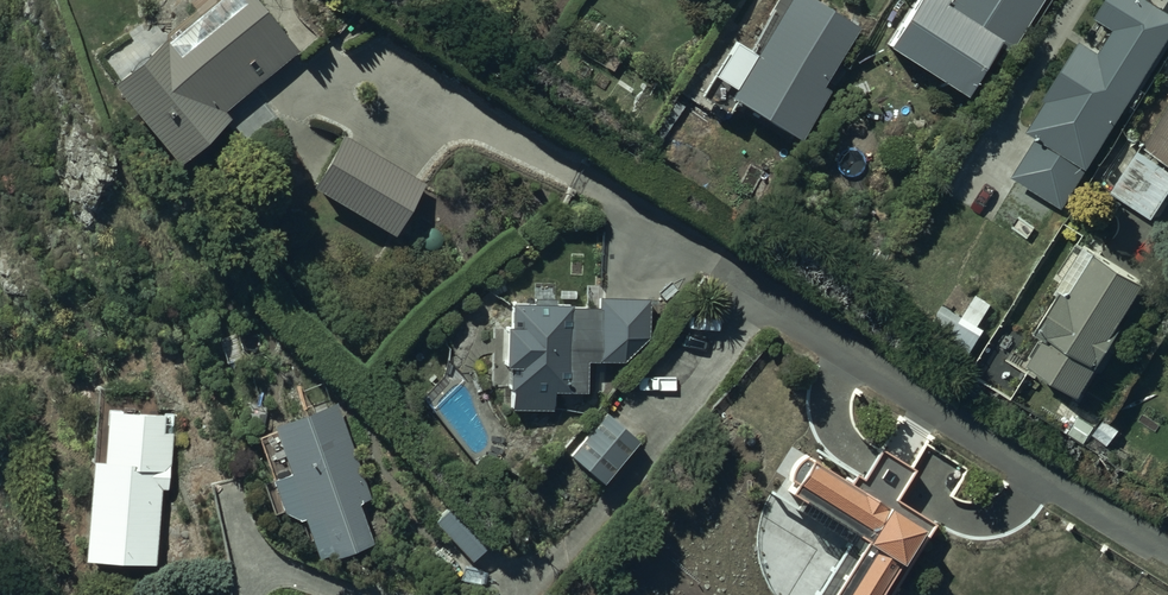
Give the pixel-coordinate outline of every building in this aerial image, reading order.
[(255,0),(225,0),(117,94),(181,168),(231,124),(228,118),(302,54),(255,0)] [(736,91),(801,133),(830,88),(823,83),(860,25),(821,0),(783,0),(731,80),(710,67),(699,84),(729,103),(736,91)] [(889,40),(967,92),(998,46),(1003,39),(946,0),(915,0),(889,40)] [(1000,35),(1009,41),(1037,0),(965,0),(1005,27),(1000,35)] [(1166,0),(1104,0),(1099,8),(1117,19),(1102,44),(1084,33),(1048,90),(1051,92),(1032,121),(1042,127),(1017,167),(1066,199),(1091,159),(1089,158),(1167,35),(1167,1),(1166,0)] [(1148,135),(1157,141),(1153,147),(1142,140),(1114,184),(1155,211),(1167,190),(1167,104),(1148,135)] [(425,189),(344,138),(315,183),(395,235),(425,189)] [(1143,280),(1095,251),(1070,293),(1061,287),(1037,326),(1047,333),(1031,360),(1081,391),(1120,327),(1116,325),(1143,280)] [(979,286),(964,309),(944,296),(927,322),(967,350),(985,323),(979,319),(994,297),(979,286)] [(572,311),(572,305),(514,301),(513,314),(521,315),(520,320),(509,320),(507,359),(520,359),(519,371),(512,371),(512,383),(519,384),(514,394),(513,408),(552,410),(553,388),(587,389),(588,361),(628,362),(649,343),(650,304),(602,302),(602,312),(572,311)] [(100,375),(96,442),(95,442),(86,542),(156,556),(162,479),(170,481),(174,408),(154,403),(155,389),(100,375)] [(373,488),(336,392),(277,413),(292,456),(272,463),(284,497),(300,502),(304,501),(319,540),(372,520),(361,492),(373,488)] [(639,440),(607,413),(572,453),(604,481),(639,440)] [(936,529),(894,501),(926,455),(895,434),(861,483),(815,451),(811,457),(805,453),(804,453),(803,453),(802,453),(801,454),(800,454),(799,455),(798,455),(797,456),(796,457),(795,457),(794,458),(794,459),(793,459),(793,460),(792,461),(792,462),(791,462),(791,463),(790,464),(790,465),(790,466),(789,467),(789,468),(789,469),(789,470),(789,471),(789,472),(789,473),(789,474),(789,475),(789,476),(789,477),(795,480),(780,505),(846,544),(816,594),(891,594),(936,529)]
